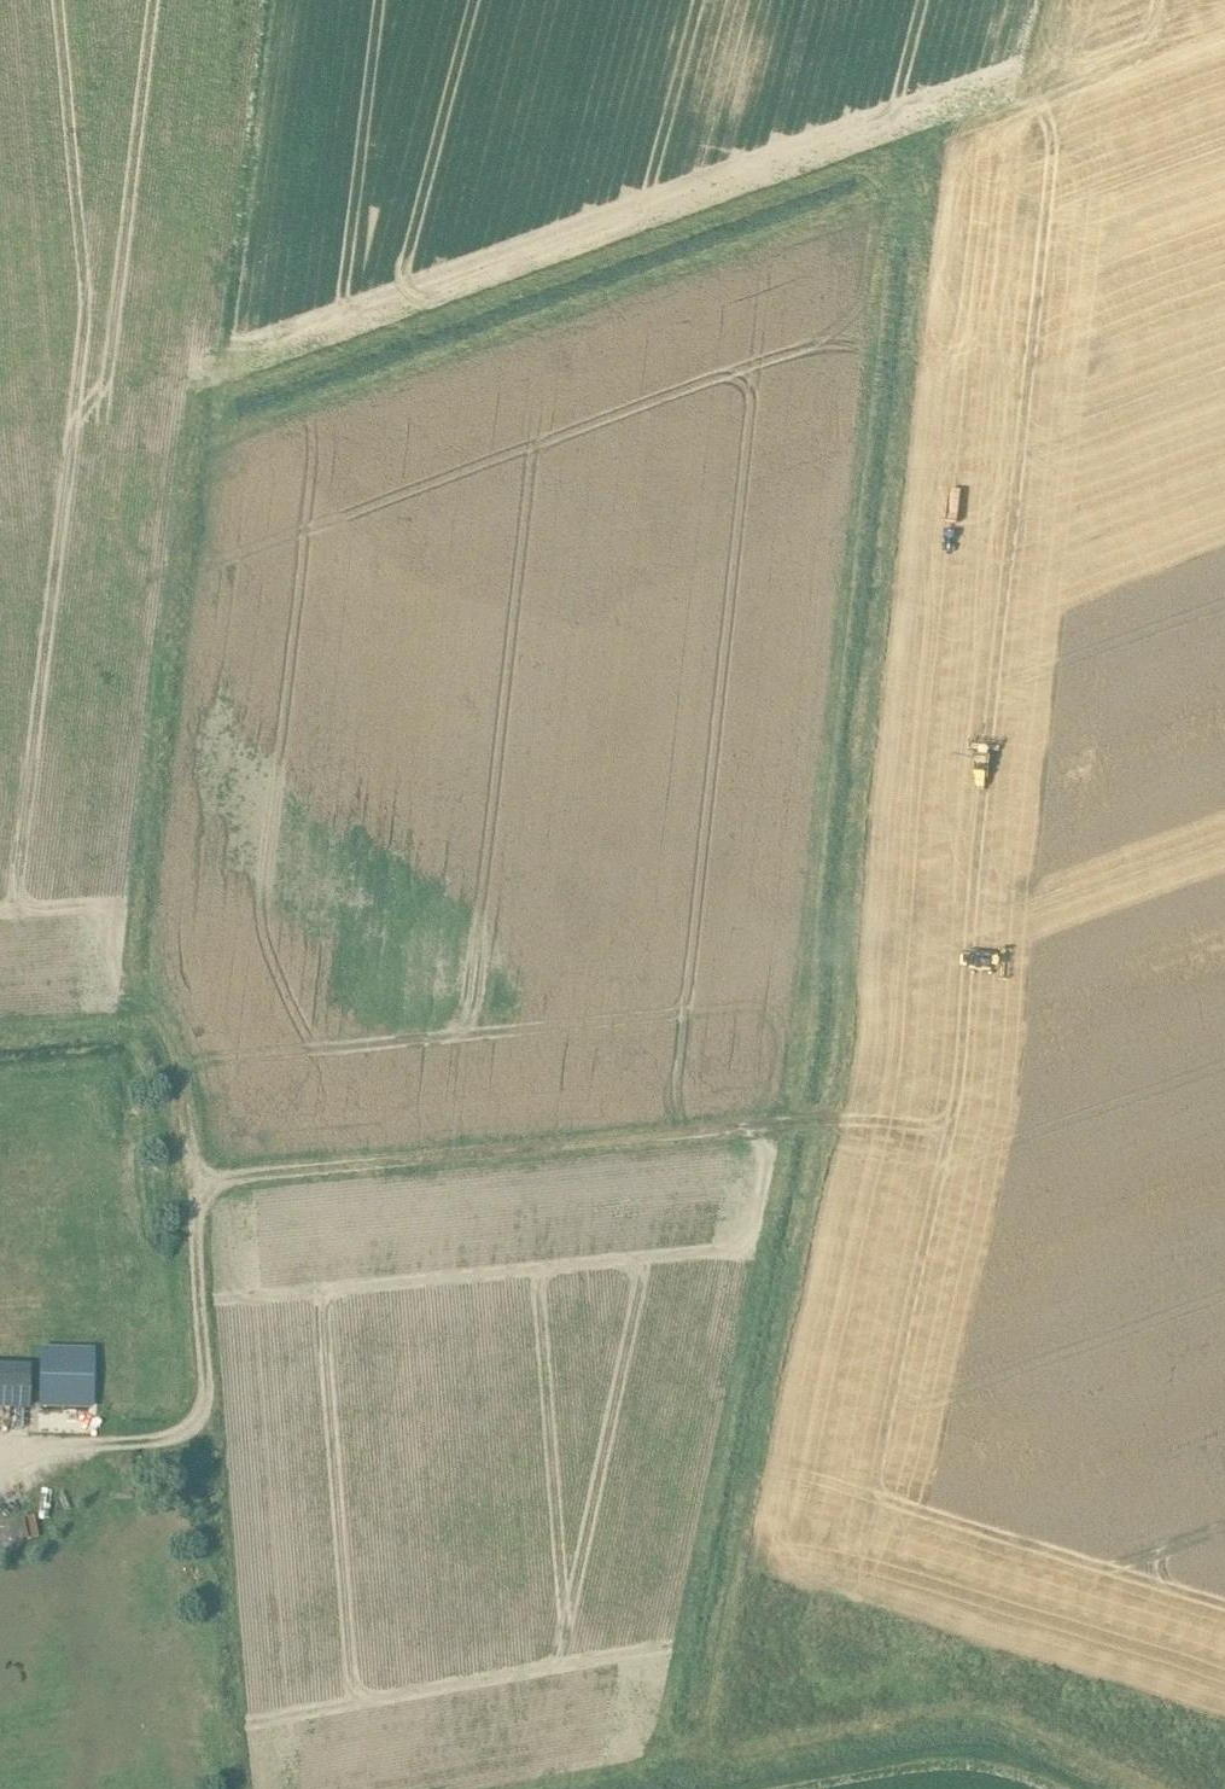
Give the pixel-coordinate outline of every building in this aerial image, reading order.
[(39,1349),(37,1409),(91,1410),(93,1351),(39,1349)] [(28,1409),(29,1370),(29,1368),(6,1368),(0,1368),(0,1408),(28,1409)]
